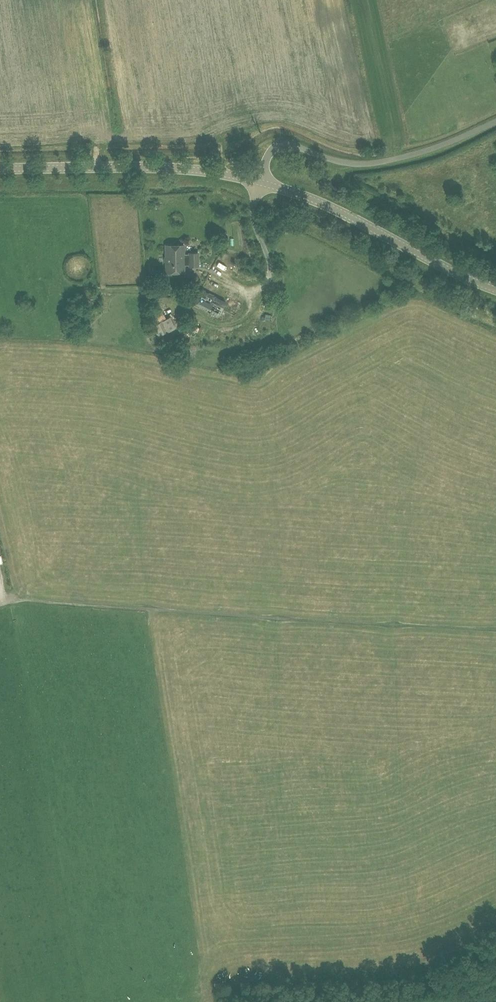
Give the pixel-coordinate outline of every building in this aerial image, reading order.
[(198,265),(198,252),(189,252),(189,253),(184,253),(184,244),(166,244),(166,271),(184,271),(184,264),(190,264),(190,265),(198,265)] [(193,304),(218,317),(226,301),(201,289),(193,304)] [(84,306),(72,312),(77,322),(92,315),(86,303),(84,304),(84,306)] [(161,307),(149,313),(154,323),(166,317),(161,307)] [(176,327),(170,315),(153,325),(158,336),(176,327)]
